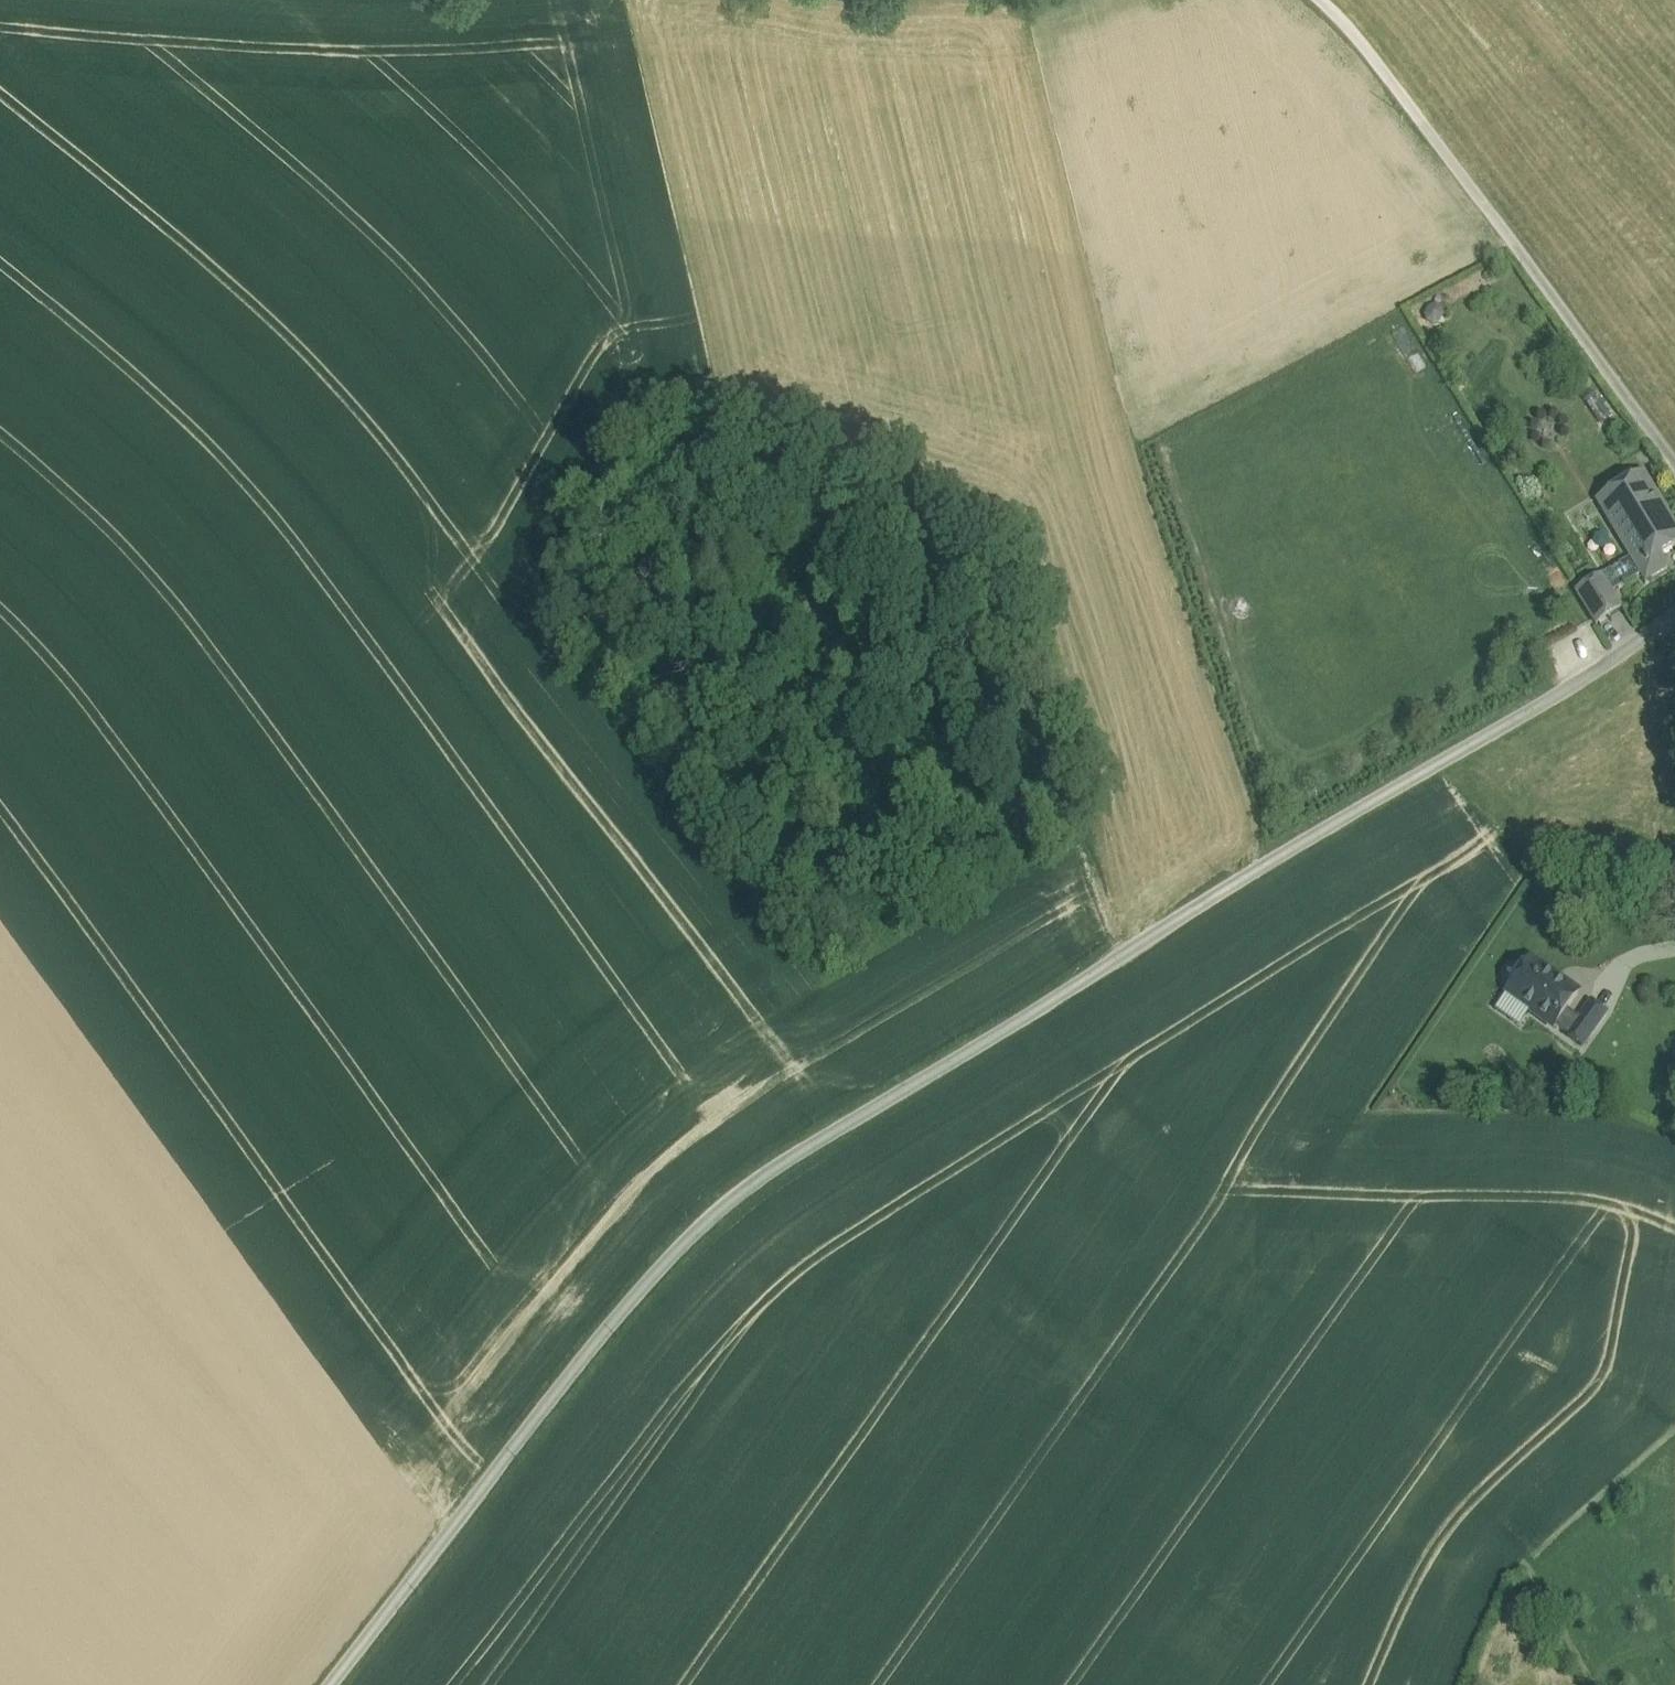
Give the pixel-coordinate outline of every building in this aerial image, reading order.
[(1597,501),(1631,559),(1641,576),(1646,583),(1668,570),(1661,557),(1674,549),(1674,524),(1644,473),(1597,501)] [(1641,576),(1631,559),(1602,576),(1613,593),(1641,576)] [(1602,576),(1576,593),(1597,626),(1623,610),(1613,593),(1602,576)] [(1578,995),(1530,960),(1505,994),(1554,1029),(1555,1027),(1567,1036),(1579,1019),(1567,1011),(1578,995)] [(1606,1015),(1590,1003),(1579,1019),(1567,1036),(1566,1038),(1582,1049),(1606,1015)]
